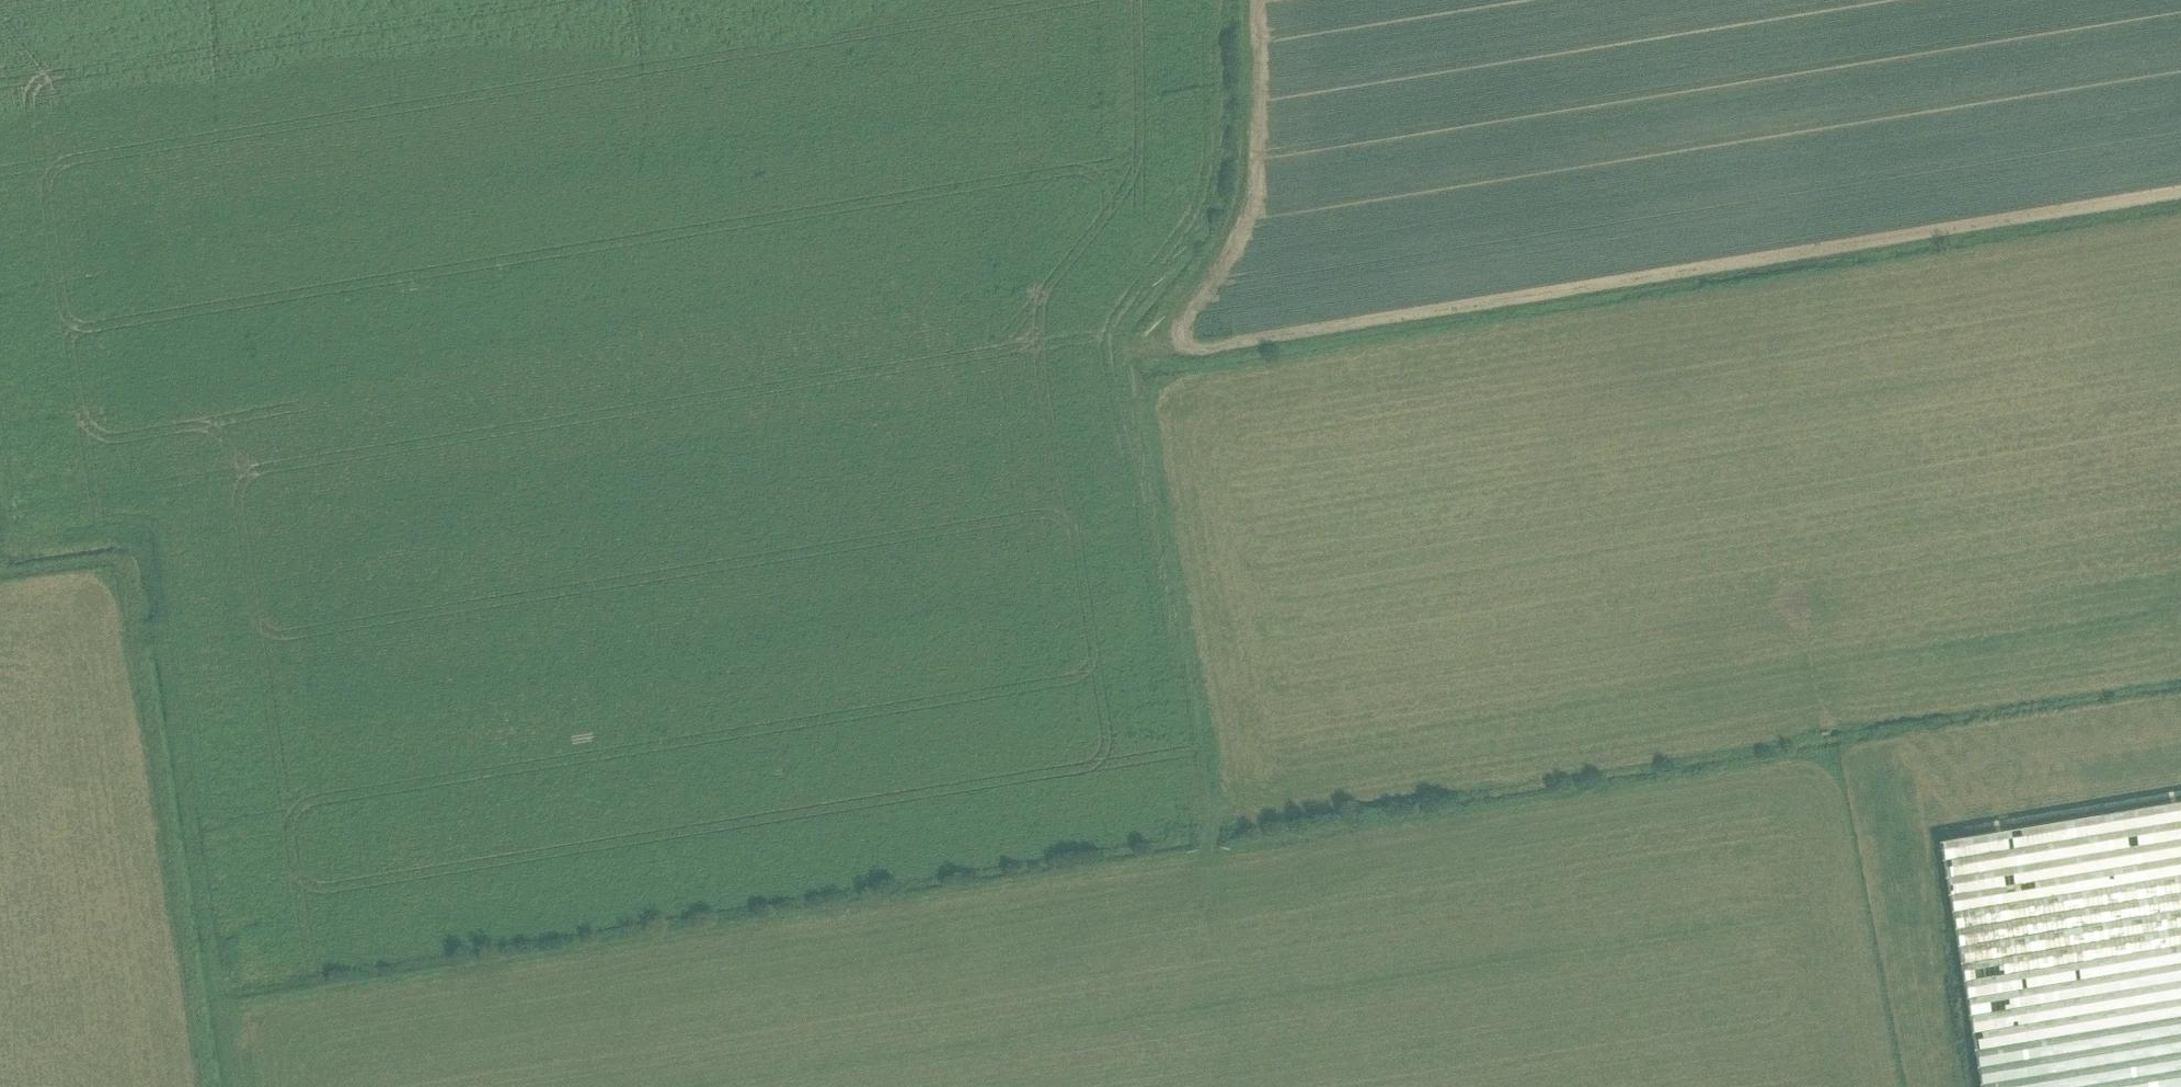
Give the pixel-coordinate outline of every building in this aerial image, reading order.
[(1940,842),(1974,1086),(2180,1086),(2180,809),(1940,842)]
